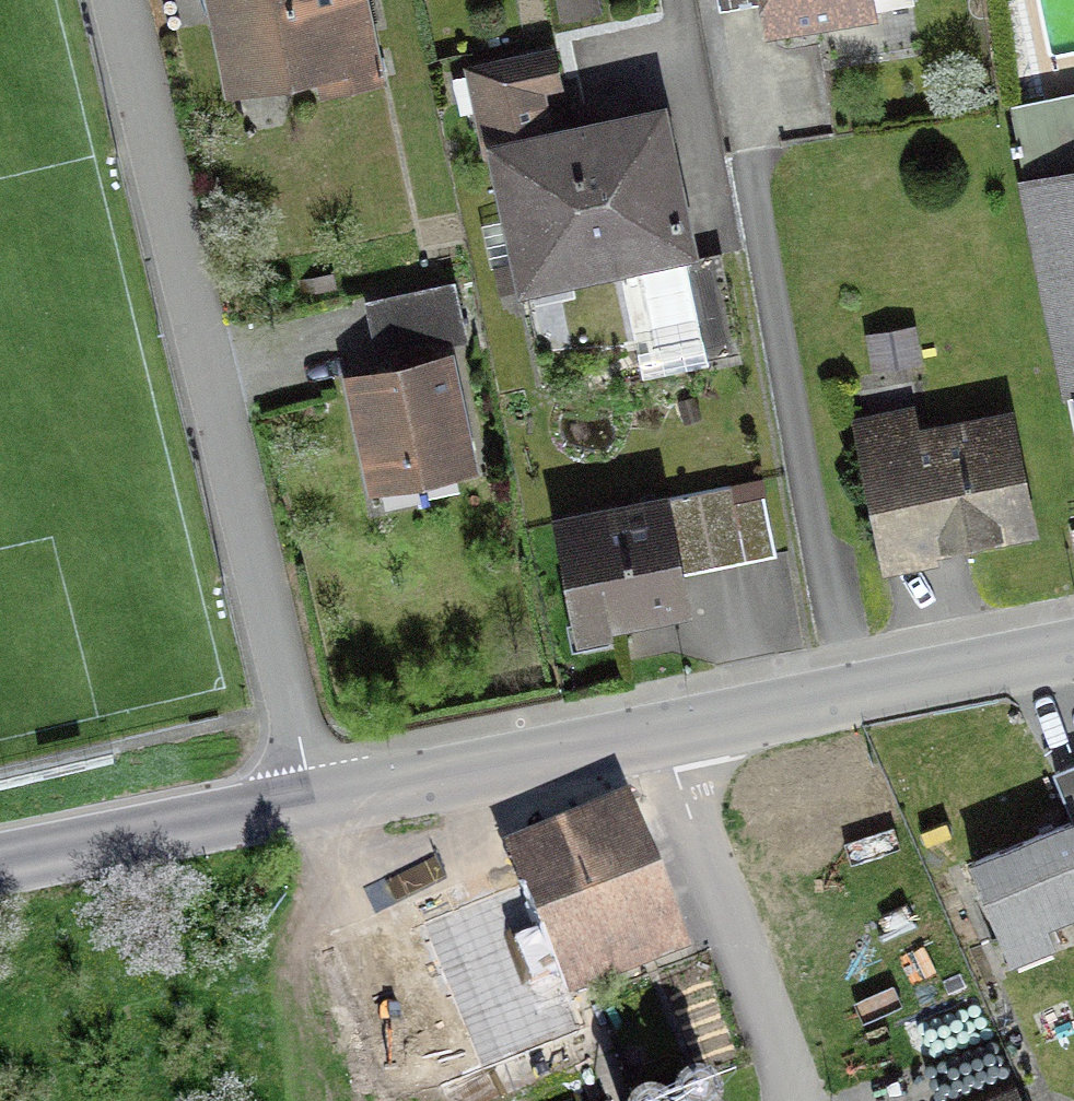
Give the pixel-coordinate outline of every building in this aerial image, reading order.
[(373,81),(356,0),(225,0),(240,71),(278,63),(282,82),(315,75),(319,93),(373,81)] [(558,22),(590,15),(587,0),(553,0),(558,22)] [(767,30),(909,6),(908,0),(762,0),(767,30)] [(467,70),(485,154),(490,153),(490,150),(541,139),(531,92),(552,88),(545,54),(467,70)] [(1048,119),(1045,103),(1006,111),(1012,145),(1006,147),(1008,156),(1014,155),(1073,444),(1073,114),(1048,119)] [(490,153),(519,287),(685,252),(655,114),(541,139),(490,150),(490,153)] [(700,355),(733,349),(717,263),(684,269),(700,355)] [(457,340),(447,289),(369,305),(379,356),(457,340)] [(462,466),(440,364),(349,383),(368,472),(401,465),(417,475),(462,466)] [(854,443),(877,554),(1023,524),(1003,426),(909,445),(906,432),(854,443)] [(598,616),(600,626),(668,612),(663,584),(678,581),(677,576),(771,557),(759,498),(729,504),(725,488),(556,522),(576,620),(598,616)] [(1050,775),(1069,823),(967,864),(997,941),(1073,911),(1073,765),(1050,775)] [(553,973),(672,926),(622,805),(582,821),(596,855),(383,940),(373,915),(322,935),(390,1100),(437,1081),(439,1086),(576,1031),(553,973)]
